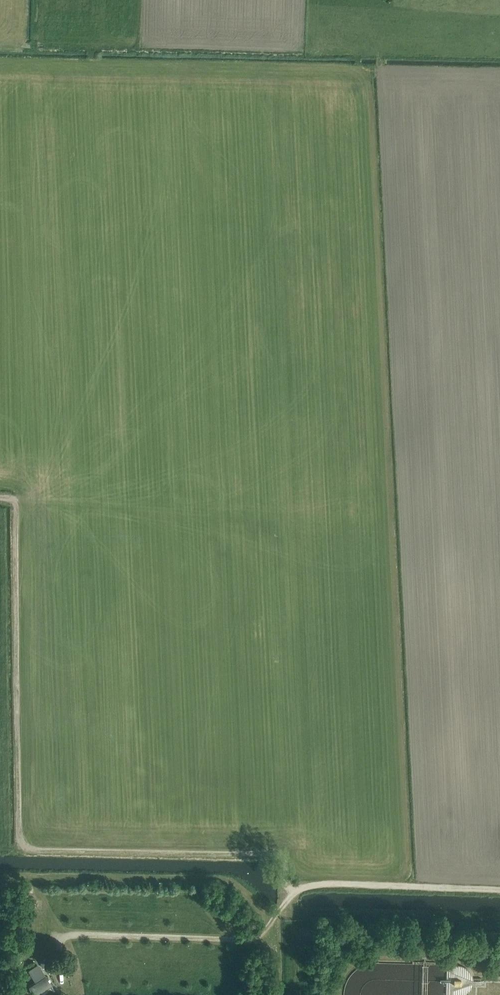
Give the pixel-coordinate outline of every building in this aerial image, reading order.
[(32,977),(35,982),(28,987),(33,994),(48,994),(55,990),(51,985),(52,985),(46,975),(45,976),(42,970),(32,977)]
